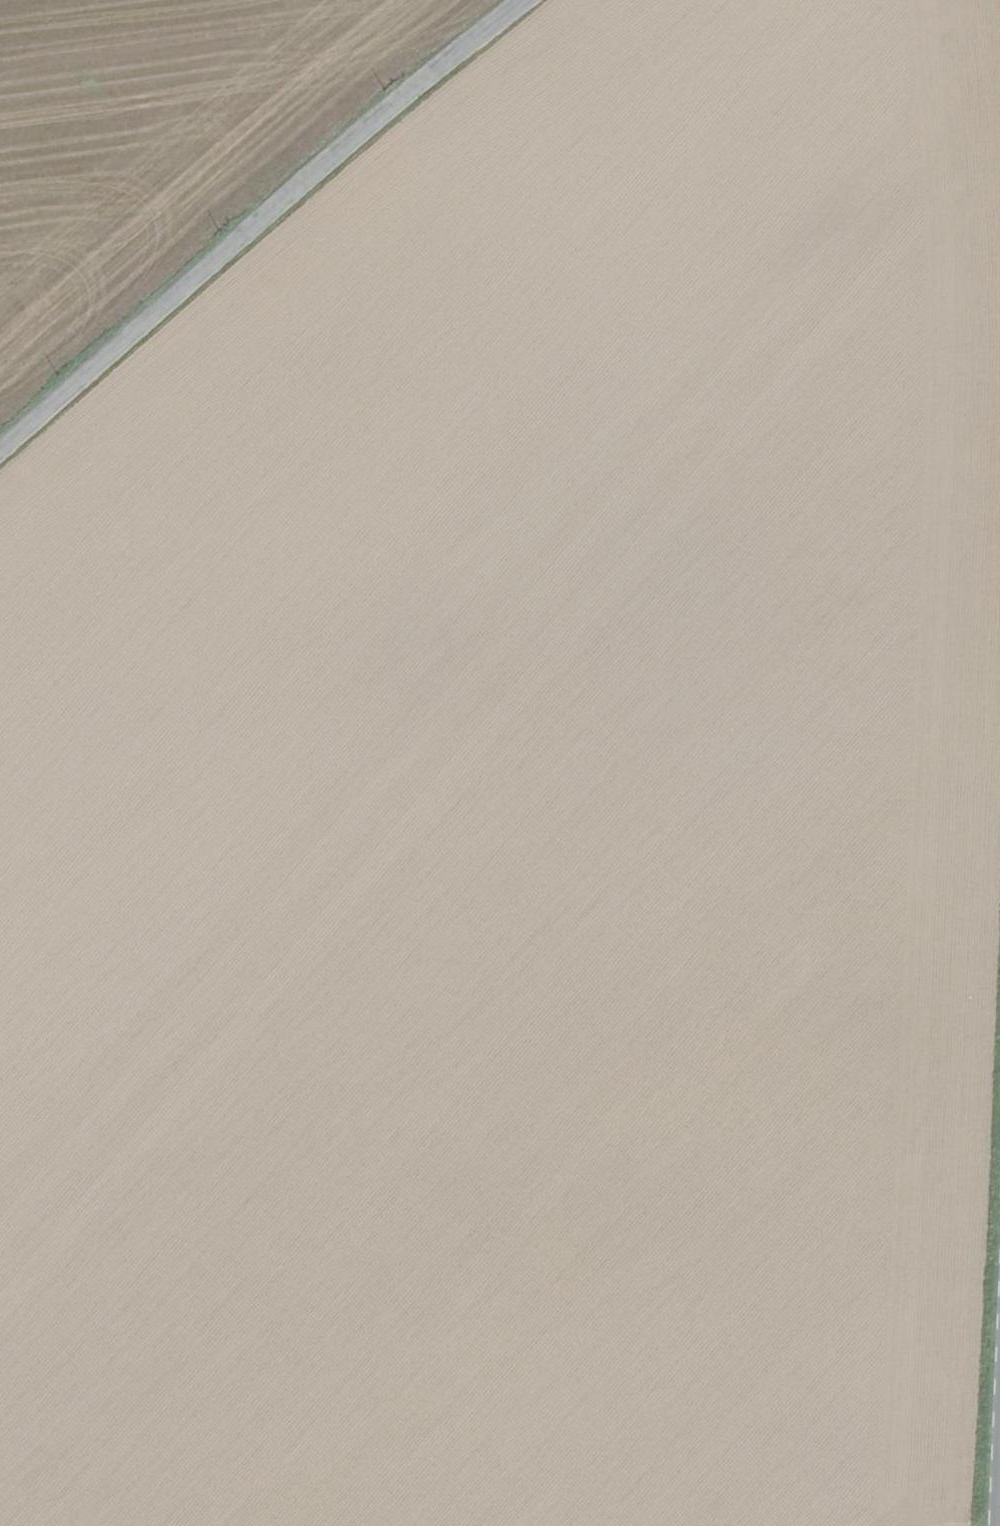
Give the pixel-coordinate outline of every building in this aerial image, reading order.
[(970,1369),(983,1370),(983,1355),(970,1354),(970,1369)]
